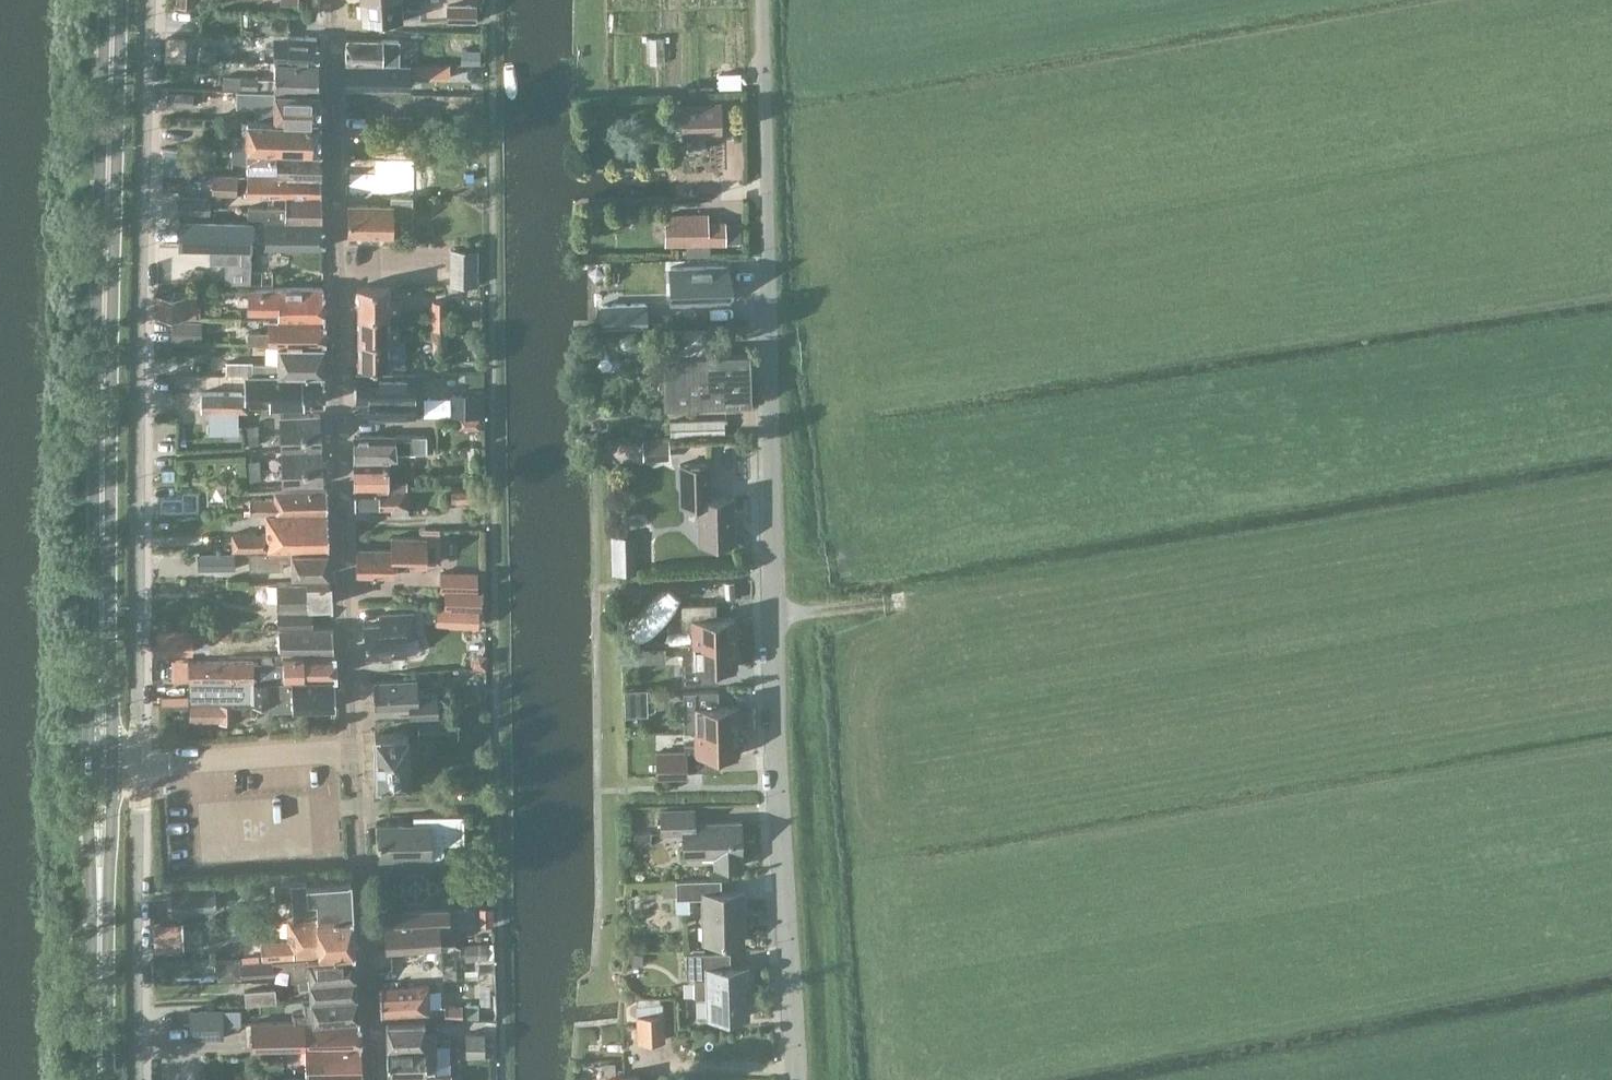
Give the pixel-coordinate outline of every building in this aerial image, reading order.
[(401,0),(359,0),(360,19),(419,15),(419,7),(401,8),(401,0)] [(445,4),(445,19),(445,22),(476,21),(476,19),(476,3),(445,4)] [(275,42),(274,62),(317,63),(316,37),(289,37),(289,43),(275,42)] [(346,40),(346,62),(398,61),(398,40),(346,40)] [(461,49),(461,63),(480,63),(480,49),(461,49)] [(223,77),(223,90),(236,90),(240,90),(274,90),(274,89),(318,90),(317,63),(274,62),(274,76),(241,76),(241,77),(223,77)] [(346,65),(346,88),(384,87),(384,78),(408,77),(408,64),(346,65)] [(714,66),(715,82),(739,81),(738,65),(714,66)] [(167,90),(166,105),(192,106),(193,92),(167,90)] [(236,90),(236,105),(274,105),(273,119),(318,119),(318,91),(274,90),(240,90),(236,90)] [(719,104),(682,105),(683,133),(720,132),(719,104)] [(233,143),(233,145),(240,145),(246,145),(318,147),(319,147),(318,120),(315,120),(246,119),(246,135),(233,135),(233,143)] [(246,153),(245,165),(276,166),(276,175),(320,175),(319,147),(318,147),(246,145),(246,153)] [(161,172),(161,187),(189,186),(188,170),(161,172)] [(212,175),(212,192),(246,192),(246,193),(285,194),(320,194),(320,175),(276,175),(260,175),(212,175)] [(401,176),(348,175),(348,192),(401,192),(401,176)] [(247,207),(247,220),(321,220),(321,207),(320,194),(285,194),(285,207),(247,207)] [(209,197),(177,196),(177,213),(209,214),(209,197)] [(348,204),(348,233),(391,234),(392,218),(412,218),(412,196),(390,196),(390,204),(348,204)] [(663,214),(664,246),(725,245),(725,220),(707,221),(707,213),(663,214)] [(726,217),(725,238),(737,238),(738,217),(726,217)] [(179,221),(179,248),(208,248),(208,262),(239,263),(239,248),(251,249),(252,236),(265,237),(265,248),(322,248),(321,221),(321,220),(247,220),(247,221),(179,221)] [(478,286),(478,249),(449,249),(449,286),(478,286)] [(726,266),(669,267),(670,301),(727,300),(726,266)] [(390,301),(390,286),(356,287),(356,314),(400,313),(400,301),(390,301)] [(278,312),(278,318),(278,319),(323,319),(323,288),(247,288),(246,313),(255,312),(278,312)] [(155,318),(195,318),(196,290),(173,290),(172,295),(156,295),(155,318)] [(431,300),(432,313),(433,317),(445,317),(444,313),(445,313),(445,300),(431,300)] [(600,327),(646,326),(645,304),(599,305),(600,327)] [(400,314),(400,313),(356,314),(357,340),(391,339),(391,340),(400,339),(400,327),(390,327),(390,314),(400,314)] [(432,313),(432,337),(445,336),(445,313),(444,313),(445,317),(433,317),(432,313)] [(278,320),(278,319),(278,318),(269,318),(269,332),(247,332),(247,345),(277,345),(277,344),(323,344),(323,320),(278,320)] [(674,334),(704,332),(703,321),(673,323),(674,334)] [(171,322),(170,344),(200,344),(200,323),(171,322)] [(432,337),(432,353),(445,352),(445,336),(432,337)] [(457,349),(473,354),(477,341),(461,336),(457,349)] [(400,340),(400,339),(391,340),(391,339),(357,340),(357,366),(390,365),(390,341),(400,340)] [(323,374),(323,344),(277,344),(277,345),(277,362),(246,362),(225,362),(225,375),(246,375),(323,374)] [(664,357),(664,379),(658,379),(658,386),(665,386),(665,403),(749,400),(747,354),(664,357)] [(323,403),(323,374),(246,375),(247,392),(201,392),(201,410),(210,410),(210,425),(237,424),(237,409),(248,409),(248,404),(323,403)] [(414,416),(414,374),(357,374),(357,385),(354,389),(354,396),(357,398),(357,400),(370,400),(369,415),(414,416)] [(476,394),(454,394),(454,412),(476,412),(476,394)] [(469,416),(458,416),(458,429),(480,429),(480,416),(479,416),(479,413),(469,413),(469,416)] [(319,432),(318,414),(279,416),(280,433),(319,432)] [(724,419),(670,421),(670,437),(724,435),(724,419)] [(258,425),(246,425),(247,435),(258,434),(258,425)] [(281,451),(320,449),(319,432),(280,433),(281,451)] [(258,434),(247,435),(247,444),(259,444),(258,434)] [(353,436),(354,471),(386,470),(386,459),(394,459),(394,453),(426,452),(426,435),(353,436)] [(669,439),(641,440),(643,461),(670,459),(669,439)] [(282,468),(321,466),(320,449),(281,451),(282,468)] [(259,460),(248,460),(248,470),(260,469),(259,460)] [(708,463),(679,463),(680,486),(682,486),(683,505),(698,505),(699,544),(733,543),(732,497),(709,498),(708,463)] [(283,486),(322,484),(321,466),(282,468),(283,486)] [(260,469),(248,470),(249,479),(260,478),(260,469)] [(354,471),(354,487),(355,487),(355,489),(354,489),(355,508),(390,507),(390,514),(407,514),(406,481),(387,482),(386,470),(354,471)] [(449,486),(450,503),(474,501),(473,485),(449,486)] [(271,499),(249,500),(249,515),(265,514),(264,513),(327,511),(326,489),(271,491),(271,499)] [(160,503),(161,516),(183,515),(182,502),(160,503)] [(232,534),(232,550),(327,548),(326,513),(265,514),(265,533),(232,534)] [(610,536),(611,573),(636,573),(635,535),(610,536)] [(391,549),(425,549),(424,537),(391,537),(391,549)] [(425,549),(391,549),(356,549),(357,574),(393,574),(393,562),(425,562),(425,549)] [(328,574),(327,550),(248,553),(249,570),(283,569),(283,562),(291,562),(291,575),(328,574)] [(196,556),(197,572),(234,570),(234,555),(196,556)] [(440,572),(440,583),(476,582),(476,572),(440,572)] [(658,606),(665,613),(684,593),(665,577),(635,609),(646,619),(658,606)] [(330,604),(329,581),(276,583),(277,606),(312,605),(330,604)] [(476,592),(476,582),(440,583),(440,592),(443,592),(476,592)] [(480,592),(476,592),(443,592),(443,606),(479,607),(480,592)] [(692,630),(692,643),(692,644),(736,642),(735,618),(716,618),(716,604),(681,604),(681,631),(692,630)] [(277,606),(277,607),(278,627),(313,627),(312,612),(312,605),(277,606)] [(434,606),(434,622),(434,627),(479,628),(479,607),(443,606),(434,606)] [(379,624),(363,625),(366,657),(406,655),(405,637),(415,637),(413,611),(379,614),(379,624)] [(333,651),(333,627),(313,627),(278,627),(278,628),(279,652),(333,651)] [(736,667),(736,642),(692,644),(692,643),(681,643),(682,683),(717,682),(717,667),(736,667)] [(188,703),(251,702),(251,680),(268,680),(268,682),(290,682),(290,677),(334,676),(333,653),(282,655),(282,658),(263,659),(263,664),(253,664),(253,661),(187,662),(188,703)] [(416,679),(372,681),(374,707),(408,705),(409,716),(437,715),(436,694),(417,695),(416,679)] [(334,680),(290,682),(268,682),(268,680),(251,680),(251,702),(252,702),(252,705),(269,704),(269,697),(291,696),(292,710),(335,708),(334,680)] [(694,718),(694,731),(738,730),(737,705),(718,706),(718,691),(683,692),(683,718),(694,718)] [(230,704),(184,705),(184,717),(219,716),(219,722),(230,722),(230,704)] [(457,719),(417,719),(417,738),(457,738),(457,719)] [(684,745),(684,750),(655,751),(655,779),(687,778),(686,770),(719,770),(719,755),(739,754),(738,730),(694,731),(695,744),(684,745)] [(407,732),(374,733),(375,782),(408,781),(407,732)] [(337,789),(335,764),(293,767),(294,785),(299,784),(300,806),(295,806),(296,829),(284,829),(285,849),(293,849),(292,837),(338,834),(337,819),(330,820),(329,789),(337,789)] [(259,792),(259,812),(283,813),(284,771),(259,771),(259,792)] [(661,811),(661,832),(682,831),(683,855),(715,854),(716,867),(740,866),(739,853),(741,853),(740,823),(694,824),(693,810),(661,811)] [(379,859),(438,856),(444,853),(443,842),(464,841),(463,813),(412,815),(413,822),(378,824),(379,859)] [(291,899),(292,917),(350,914),(347,879),(273,885),(275,900),(291,899)] [(675,880),(675,884),(662,885),(662,897),(675,896),(675,898),(702,898),(703,942),(743,942),(742,891),(721,892),(721,879),(675,880)] [(214,887),(170,890),(171,915),(216,912),(214,887)] [(439,945),(438,928),(450,927),(449,907),(392,912),(393,922),(385,923),(387,949),(439,945)] [(350,914),(292,917),(286,917),(288,940),(261,942),(262,957),(318,953),(318,954),(354,951),(350,914)] [(154,928),(155,947),(181,946),(180,926),(154,928)] [(486,943),(464,944),(464,951),(464,960),(487,958),(487,950),(486,943)] [(730,967),(730,952),(685,953),(686,978),(693,978),(694,996),(696,999),(706,998),(707,1017),(746,1016),(745,986),(748,986),(748,967),(730,967)] [(242,976),(273,974),(273,970),(290,969),(290,980),(354,975),(352,954),(306,959),(272,961),(241,963),(242,976)] [(307,987),(308,999),(356,995),(354,975),(290,980),(290,981),(297,980),(297,988),(307,987)] [(428,1013),(427,986),(380,987),(380,1014),(428,1013)] [(244,991),(245,1005),(276,1002),(275,989),(244,991)] [(250,1023),(250,1024),(312,1021),(358,1017),(356,995),(308,999),(301,1000),(302,1011),(291,1012),(291,1020),(250,1023)] [(462,1004),(458,1004),(448,1004),(444,1004),(444,1006),(439,1007),(439,1019),(461,1019),(462,1004)] [(663,1040),(663,1015),(662,1004),(636,1006),(637,1016),(638,1041),(663,1040)] [(187,1013),(187,1026),(221,1025),(220,1011),(187,1013)] [(304,1047),(304,1048),(307,1048),(360,1046),(359,1020),(312,1022),(312,1021),(250,1024),(251,1049),(304,1047)] [(385,1022),(386,1046),(435,1045),(434,1033),(425,1033),(424,1021),(385,1022)] [(188,1041),(221,1039),(221,1025),(187,1026),(188,1041)] [(465,1035),(465,1045),(483,1045),(483,1034),(465,1035)] [(387,1071),(425,1070),(425,1072),(433,1072),(433,1070),(435,1070),(435,1045),(386,1046),(386,1047),(387,1071)] [(484,1055),(483,1045),(465,1045),(465,1055),(484,1055)] [(304,1048),(305,1078),(299,1079),(271,1079),(362,1079),(362,1077),(360,1046),(307,1048),(304,1048)] [(388,1076),(388,1079),(448,1079),(448,1075),(433,1075),(433,1072),(425,1072),(425,1075),(388,1076)]
